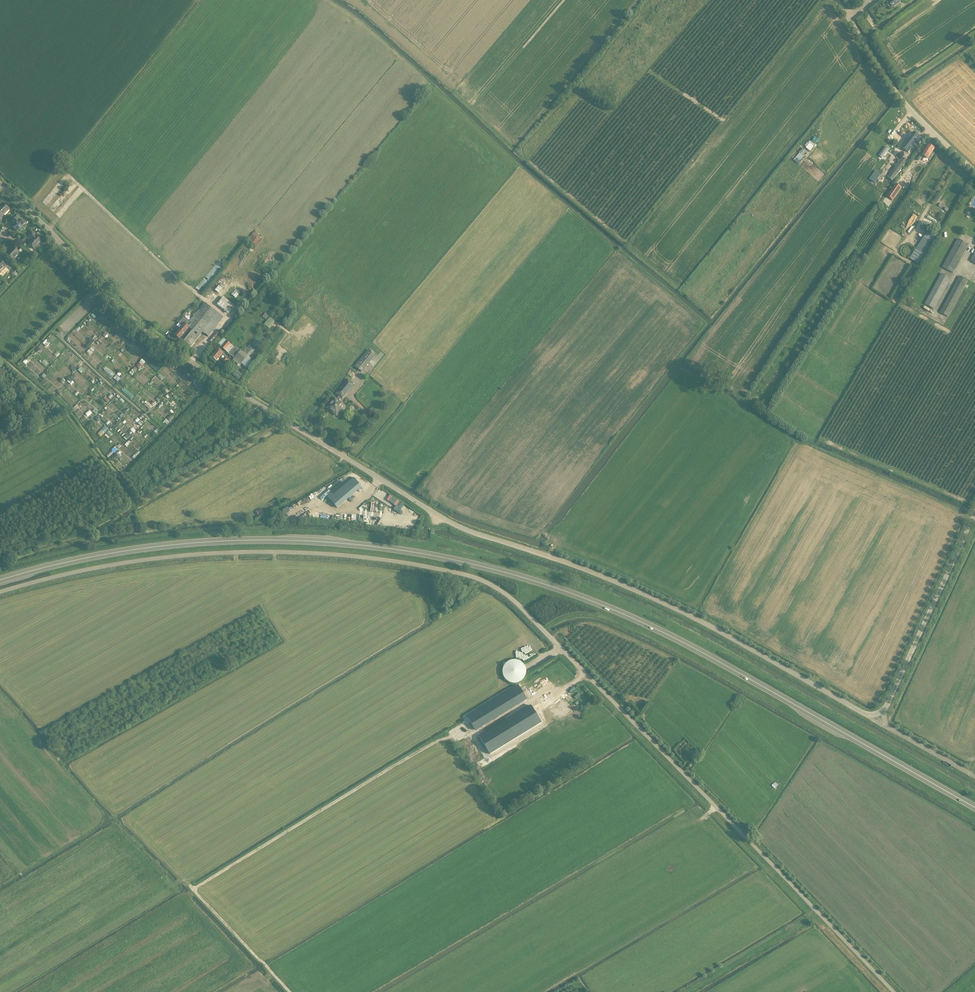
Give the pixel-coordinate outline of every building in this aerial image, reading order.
[(903,0),(891,0),(888,2),(893,8),(901,3),(900,2),(903,0)] [(914,133),(908,140),(914,145),(917,148),(922,142),(918,139),(920,137),(914,133)] [(809,140),(805,146),(811,151),(815,144),(809,140)] [(908,140),(902,147),(908,152),(914,145),(908,140)] [(932,157),(934,153),(932,152),(935,149),(928,145),(921,156),(924,158),(925,157),(930,160),(932,156),(932,157)] [(799,164),(805,157),(804,155),(807,151),(804,148),(793,159),(799,164)] [(907,162),(902,158),(887,177),(892,181),(907,162)] [(875,183),(881,174),(876,171),(869,180),(875,183)] [(890,198),(893,200),(901,188),(896,184),(895,185),(887,196),(890,198)] [(3,214),(4,215),(9,210),(3,203),(0,206),(0,218),(3,214)] [(16,218),(11,223),(14,225),(12,227),(17,231),(25,223),(25,222),(25,221),(23,219),(18,214),(15,217),(16,218)] [(930,229),(925,237),(930,241),(931,241),(936,234),(930,229)] [(249,238),(256,245),(262,238),(255,231),(249,238)] [(32,232),(27,237),(31,241),(28,243),(33,248),(38,243),(38,244),(41,241),(34,235),(35,234),(32,232)] [(928,245),(931,241),(930,241),(925,237),(910,259),(921,266),(932,247),(928,245)] [(958,239),(942,268),(953,273),(969,245),(958,239)] [(14,248),(7,255),(13,261),(18,256),(20,257),(24,253),(20,248),(17,251),(14,248)] [(203,285),(206,287),(225,262),(220,258),(205,277),(197,287),(199,289),(203,285)] [(6,267),(9,271),(12,268),(6,262),(4,265),(0,261),(0,273),(6,267)] [(941,273),(925,304),(934,309),(951,278),(941,273)] [(959,276),(940,313),(948,317),(968,281),(959,276)] [(236,289),(232,294),(236,297),(240,292),(236,289)] [(228,314),(235,306),(224,296),(217,303),(228,314)] [(209,337),(224,317),(204,302),(187,325),(193,330),(184,342),(191,347),(203,332),(209,337)] [(270,316),(264,325),(270,329),(276,320),(270,316)] [(189,329),(184,325),(173,338),(179,342),(189,329)] [(220,330),(212,339),(214,341),(222,332),(220,330)] [(230,343),(226,340),(221,345),(222,346),(221,346),(225,349),(230,343)] [(245,351),(250,356),(255,350),(250,345),(245,351)] [(362,372),(379,352),(372,346),(355,366),(362,372)] [(217,360),(223,352),(218,348),(212,355),(213,355),(212,355),(217,360)] [(105,372),(112,378),(115,374),(109,367),(105,372)] [(237,370),(233,374),(239,379),(243,374),(237,370)] [(340,406),(342,403),(339,401),(341,398),(342,398),(354,384),(348,379),(336,393),(339,396),(337,399),(335,398),(328,406),(326,408),(337,417),(343,410),(340,407),(340,406)] [(131,398),(133,396),(125,388),(123,391),(131,398)] [(106,425),(98,433),(101,437),(109,428),(106,425)] [(353,478),(333,495),(332,493),(328,497),(337,508),(362,487),(353,478)] [(256,512),(258,515),(259,517),(264,514),(261,509),(256,512)] [(509,682),(510,683),(511,683),(512,683),(513,684),(514,684),(515,684),(516,684),(517,683),(518,683),(519,683),(520,682),(521,681),(522,681),(523,680),(523,679),(524,678),(525,678),(525,677),(525,676),(526,675),(526,674),(526,673),(526,671),(526,670),(526,669),(525,668),(525,667),(524,666),(523,665),(523,664),(522,663),(521,663),(521,662),(520,662),(519,661),(518,661),(517,661),(516,660),(515,660),(514,660),(513,660),(512,661),(511,661),(510,661),(509,662),(508,662),(507,663),(506,664),(505,665),(504,666),(503,667),(503,668),(503,669),(503,670),(503,671),(503,672),(503,673),(503,674),(503,676),(504,677),(504,678),(505,679),(506,680),(506,681),(507,681),(508,682),(509,682)] [(539,680),(542,686),(550,682),(547,677),(539,680)] [(508,690),(494,698),(502,712),(516,702),(508,690)] [(544,692),(505,716),(518,737),(557,712),(544,692)]
